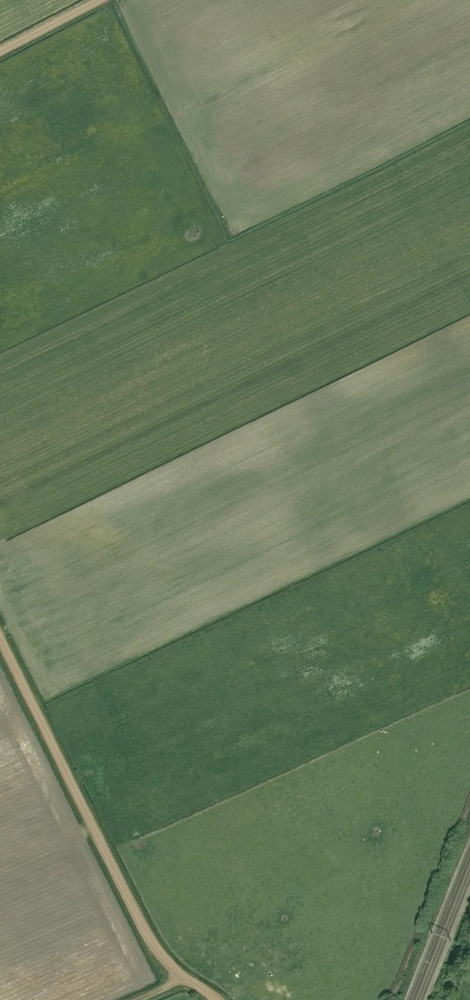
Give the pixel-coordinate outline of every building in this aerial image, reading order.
[(85,780),(91,796),(96,794),(90,778),(85,780)]
